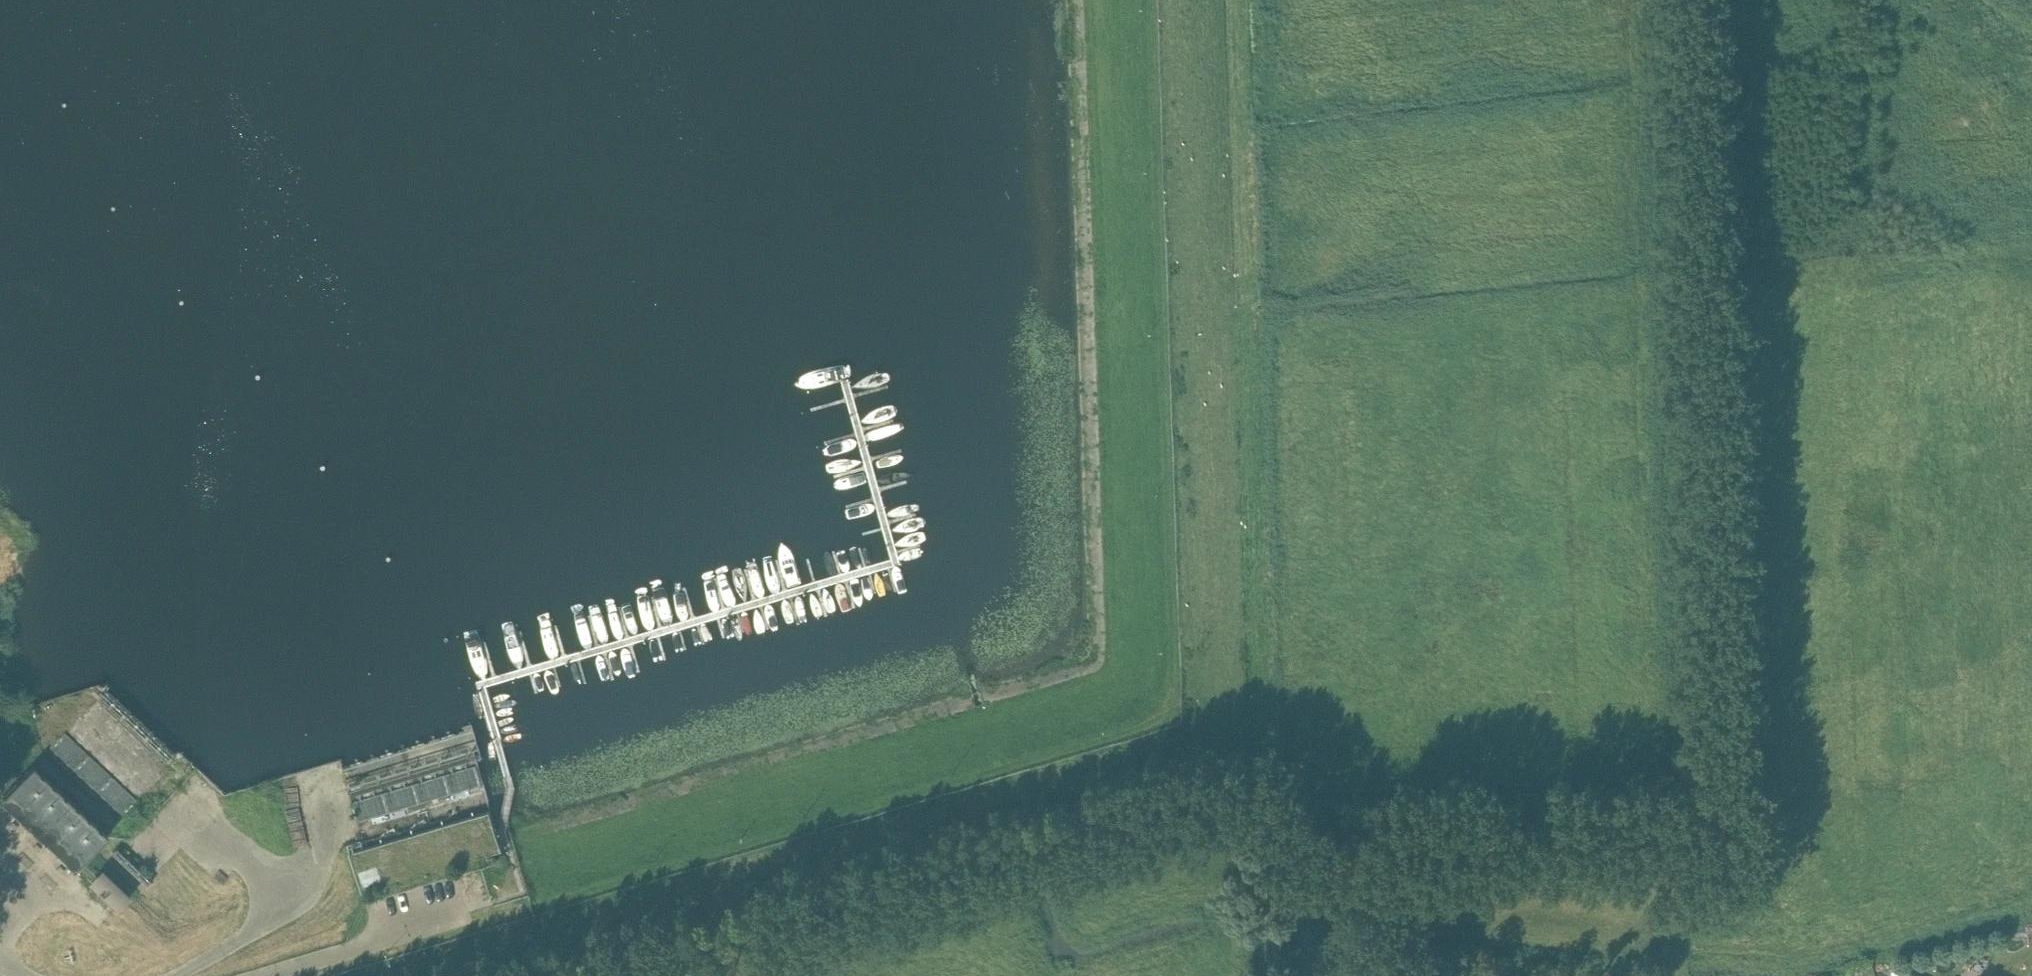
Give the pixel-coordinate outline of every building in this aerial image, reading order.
[(107,836),(32,766),(0,800),(0,803),(74,872),(107,836)] [(348,844),(349,848),(350,852),(348,853),(364,903),(365,903),(362,893),(394,884),(395,888),(400,887),(399,883),(424,875),(426,879),(431,877),(429,873),(455,866),(456,870),(461,868),(460,864),(486,856),(487,860),(492,859),(491,855),(502,852),(490,810),(364,848),(361,840),(348,844)] [(118,847),(112,854),(147,887),(153,880),(118,847)]
